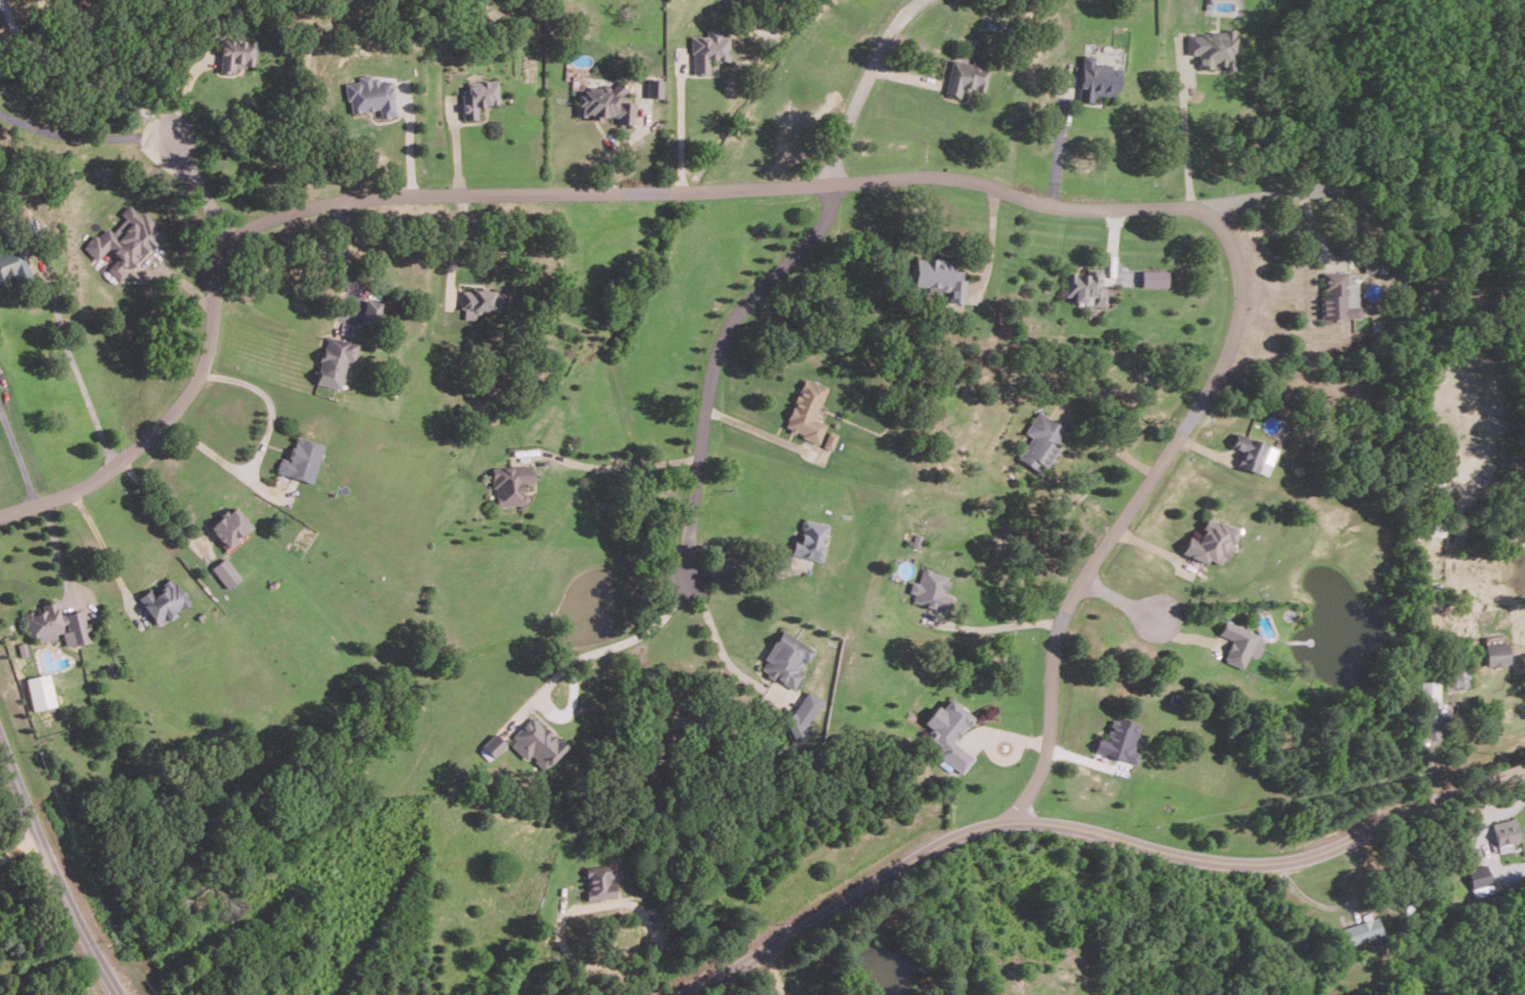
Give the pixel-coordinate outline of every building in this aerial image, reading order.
[(708,73),(708,60),(729,60),(729,36),(721,36),(721,28),(706,28),(706,36),(692,36),(692,73),(708,73)] [(1187,54),(1198,54),(1198,68),(1214,68),(1214,65),(1225,65),(1225,70),(1236,70),(1237,32),(1188,31),(1187,54)] [(219,71),(234,71),(235,65),(254,66),(255,40),(220,39),(219,71)] [(1094,94),(1118,96),(1121,66),(1094,63),(1095,55),(1082,54),(1078,100),(1093,102),(1094,94)] [(961,96),(963,86),(985,91),(991,66),(952,58),(944,93),(961,96)] [(397,115),(391,80),(379,81),(378,74),(358,77),(359,81),(344,83),(349,113),(379,109),(380,118),(397,115)] [(662,97),(663,79),(647,78),(646,97),(662,97)] [(499,104),(499,80),(468,81),(468,93),(463,93),(464,119),(478,118),(478,104),(499,104)] [(634,102),(618,101),(619,91),(623,91),(623,86),(589,85),(589,89),(577,89),(576,115),(592,115),(592,117),(617,118),(617,123),(633,123),(634,102)] [(164,230),(144,211),(141,215),(129,204),(121,213),(126,217),(113,232),(106,225),(85,248),(98,260),(109,248),(118,256),(108,268),(120,279),(164,230)] [(14,275),(16,281),(32,275),(21,245),(0,252),(0,280),(14,275)] [(953,259),(915,257),(914,286),(950,287),(950,308),(964,308),(965,279),(962,279),(963,270),(952,270),(953,259)] [(1377,271),(1377,262),(1364,262),(1364,271),(1377,271)] [(1065,296),(1074,296),(1074,299),(1092,299),(1092,304),(1106,304),(1106,289),(1101,289),(1101,268),(1086,268),(1086,272),(1066,272),(1065,296)] [(1142,270),(1142,287),(1167,286),(1167,270),(1142,270)] [(1322,318),(1360,317),(1359,284),(1348,284),(1347,271),(1325,272),(1325,294),(1321,295),(1322,318)] [(505,291),(464,289),(463,319),(478,319),(478,310),(504,311),(505,291)] [(381,301),(362,298),(360,305),(346,303),(345,309),(348,310),(347,319),(377,325),(381,301)] [(341,388),(346,360),(354,362),(358,342),(325,336),(316,383),(341,388)] [(819,442),(827,423),(815,419),(828,387),(804,377),(784,428),(819,442)] [(1047,467),(1059,448),(1054,445),(1065,427),(1039,411),(1026,432),(1032,436),(1019,459),(1037,470),(1041,463),(1047,467)] [(832,449),(839,434),(830,431),(824,446),(832,449)] [(1277,448),(1236,432),(1231,446),(1242,450),(1237,464),(1267,476),(1277,448)] [(324,444),(296,436),(290,459),(281,457),(277,472),(313,482),(324,444)] [(494,505),(527,504),(527,493),(522,493),(522,483),(532,482),(531,465),(493,467),(494,505)] [(210,525),(227,547),(253,527),(236,505),(210,525)] [(1182,553),(1206,562),(1207,559),(1224,565),(1238,529),(1207,517),(1197,539),(1188,536),(1182,553)] [(829,524),(804,518),(799,540),(794,539),(790,554),(821,561),(829,524)] [(212,568),(228,588),(242,577),(226,557),(212,568)] [(950,611),(953,596),(946,594),(951,575),(923,568),(920,582),(913,580),(910,592),(916,593),(914,602),(950,611)] [(154,587),(139,596),(156,624),(190,604),(174,576),(154,588),(154,587)] [(25,612),(29,637),(36,635),(37,640),(63,635),(65,646),(89,642),(87,630),(88,630),(84,610),(59,614),(56,601),(41,603),(42,609),(25,612)] [(1223,660),(1243,668),(1249,654),(1257,657),(1265,637),(1225,621),(1219,634),(1232,639),(1223,660)] [(816,649),(781,629),(758,668),(793,689),(802,674),(795,670),(802,657),(809,661),(816,649)] [(1485,644),(1486,665),(1509,664),(1508,643),(1485,644)] [(26,678),(33,710),(56,705),(49,673),(26,678)] [(1447,687),(1466,688),(1467,674),(1448,673),(1447,687)] [(1439,681),(1421,681),(1421,706),(1438,706),(1439,681)] [(824,700),(807,689),(782,727),(802,739),(806,733),(804,732),(824,700)] [(963,773),(974,756),(955,743),(974,716),(950,699),(943,708),(938,704),(925,723),(932,727),(926,735),(943,747),(937,755),(963,773)] [(526,759),(530,755),(545,769),(566,747),(533,716),(508,742),(526,759)] [(1136,763),(1139,752),(1133,750),(1141,723),(1113,716),(1106,739),(1098,737),(1094,752),(1136,763)] [(479,749),(491,761),(507,744),(495,733),(479,749)] [(1512,849),(1510,843),(1520,840),(1514,817),(1491,823),(1498,852),(1512,849)] [(616,896),(615,881),(610,882),(608,864),(584,867),(588,900),(616,896)] [(1488,864),(1468,867),(1472,896),(1492,893),(1488,864)] [(1383,934),(1377,916),(1344,927),(1350,944),(1383,934)]
